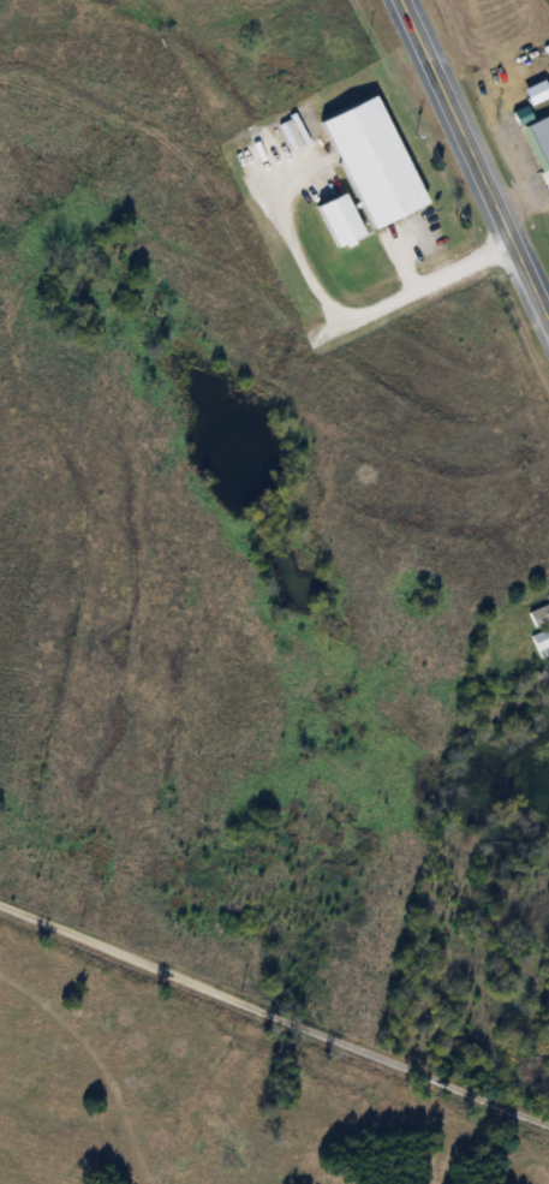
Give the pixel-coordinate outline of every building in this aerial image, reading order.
[(547,115),(519,127),(538,171),(548,166),(548,120),(547,115)] [(388,122),(333,145),(368,227),(423,204),(388,122)] [(315,204),(334,246),(362,234),(343,191),(315,204)] [(547,605),(527,610),(531,625),(548,621),(548,595),(545,597),(547,605)] [(545,630),(530,635),(538,658),(548,655),(548,641),(545,630)]
